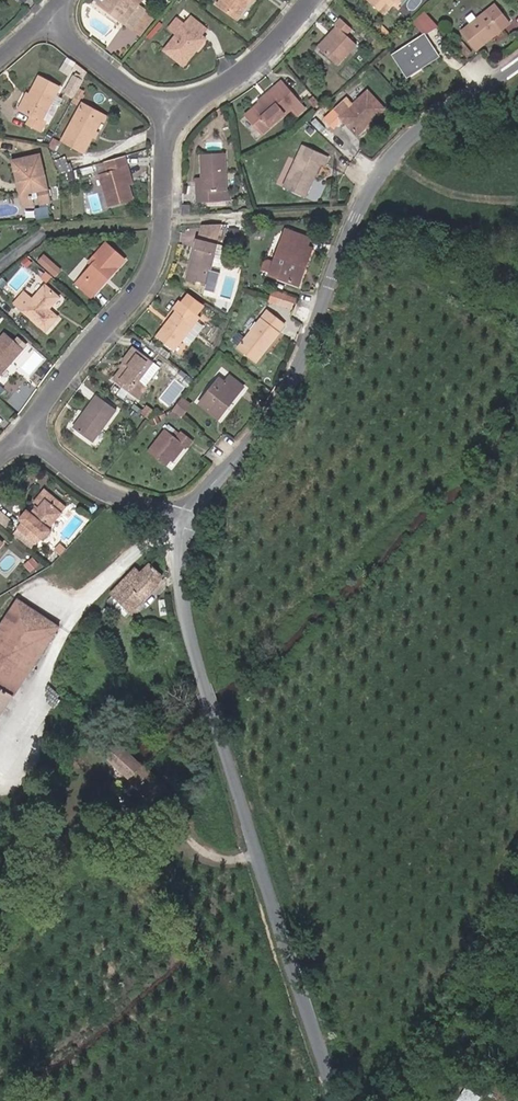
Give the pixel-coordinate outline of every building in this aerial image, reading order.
[(112,16),(130,29),(144,9),(137,4),(131,0),(99,0),(95,4),(104,11),(105,9),(113,14),(112,16)] [(217,2),(237,15),(248,0),(219,0),(217,2)] [(382,10),(391,0),(370,0),(382,10)] [(493,1),(486,7),(460,29),(475,46),(501,24),(509,18),(493,1)] [(424,8),(411,20),(417,28),(421,24),(425,29),(435,20),(424,8)] [(142,11),(130,29),(138,34),(150,17),(142,11)] [(196,45),(197,46),(205,37),(201,33),(206,27),(191,15),(164,48),(183,63),(194,49),(193,48),(196,45)] [(340,27),(320,47),(337,63),(357,43),(346,33),(352,27),(341,16),(335,23),(337,24),(340,27)] [(318,45),(320,47),(340,27),(337,24),(318,45)] [(420,62),(422,65),(439,53),(425,32),(394,51),(407,71),(420,62)] [(468,56),(474,51),(464,40),(459,45),(468,56)] [(408,73),(422,65),(420,62),(407,71),(408,73)] [(30,95),(23,110),(30,114),(27,122),(41,129),(45,120),(41,119),(50,100),(58,86),(38,75),(28,94),(30,95)] [(82,80),(74,76),(65,91),(74,95),(79,86),(82,80)] [(276,87),(286,97),(292,92),(282,80),(275,86),(276,87)] [(74,95),(71,100),(77,103),(81,96),(82,96),(84,93),(83,92),(84,89),(79,86),(74,95)] [(259,100),(260,102),(276,87),(275,86),(259,100)] [(276,87),(260,102),(255,107),(248,113),(264,131),(271,124),(292,105),(298,112),(305,105),(292,92),(286,97),(276,87)] [(335,106),(356,128),(368,116),(371,119),(384,106),(368,89),(354,102),(347,95),(335,106)] [(18,107),(23,110),(30,95),(28,94),(26,93),(18,107)] [(50,100),(41,119),(45,120),(49,122),(58,104),(50,100)] [(88,113),(91,106),(82,102),(63,142),(81,151),(89,134),(92,128),(97,118),(88,113)] [(107,114),(91,106),(88,113),(97,118),(104,121),(107,114)] [(368,116),(356,128),(358,130),(371,119),(368,116)] [(306,195),(322,161),(327,163),(331,154),(304,142),(285,185),(306,195)] [(24,188),(21,189),(23,200),(33,199),(31,188),(38,186),(41,198),(51,196),(49,183),(46,184),(43,169),(33,171),(32,166),(45,163),(42,151),(14,156),(17,170),(21,170),(24,188)] [(202,153),(204,190),(199,190),(199,201),(223,200),(222,189),(227,189),(226,152),(202,153)] [(128,165),(125,154),(105,160),(108,170),(101,172),(111,206),(134,199),(129,183),(123,166),(128,165)] [(123,166),(129,183),(133,182),(128,165),(123,166)] [(182,214),(190,213),(190,204),(182,204),(182,214)] [(279,228),(276,237),(281,240),(284,230),(279,228)] [(281,240),(276,237),(263,273),(293,284),(298,271),(293,269),(302,246),(305,238),(284,230),(281,240)] [(201,282),(210,252),(190,246),(182,276),(201,282)] [(293,269),(298,271),(307,248),(302,246),(293,269)] [(83,296),(111,266),(93,249),(85,260),(88,264),(70,284),(83,296)] [(47,253),(40,260),(57,277),(64,269),(47,253)] [(41,286),(27,300),(18,293),(9,303),(40,331),(52,317),(44,308),(53,296),(41,286)] [(296,308),(300,297),(275,288),(271,300),(296,308)] [(169,309),(149,336),(168,350),(194,315),(172,298),(165,307),(169,309)] [(259,344),(262,346),(273,332),(271,330),(277,322),(260,308),(229,346),(246,360),(259,344)] [(0,335),(0,367),(15,349),(0,335)] [(249,362),(262,346),(259,344),(246,360),(249,362)] [(122,359),(117,367),(108,380),(124,392),(132,397),(141,384),(133,379),(147,361),(128,346),(120,358),(122,359)] [(212,377),(193,402),(212,416),(236,385),(222,374),(217,381),(212,377)] [(91,395),(68,426),(88,442),(111,410),(91,395)] [(160,428),(142,450),(162,465),(180,442),(184,446),(189,439),(176,430),(171,436),(160,428)] [(32,503),(36,506),(39,508),(47,500),(48,501),(53,506),(56,503),(42,491),(32,503)] [(16,529),(33,544),(39,538),(42,542),(48,535),(45,532),(65,511),(56,503),(53,506),(48,501),(47,500),(39,508),(36,506),(29,514),(26,512),(18,520),(21,523),(16,529)] [(4,529),(11,521),(0,511),(0,525),(4,529)] [(11,534),(28,550),(33,544),(16,529),(11,534)] [(60,556),(66,549),(60,544),(54,551),(60,556)] [(23,565),(30,572),(38,565),(31,558),(23,565)] [(165,569),(155,558),(141,573),(135,569),(111,595),(131,614),(154,589),(162,577),(160,574),(165,569)] [(61,628),(16,597),(0,621),(0,717),(61,628)] [(112,773),(122,783),(126,778),(150,798),(164,786),(142,766),(126,752),(126,751),(117,744),(101,764),(112,773)] [(459,1100),(475,1100),(479,1095),(465,1085),(456,1099),(459,1100)]
